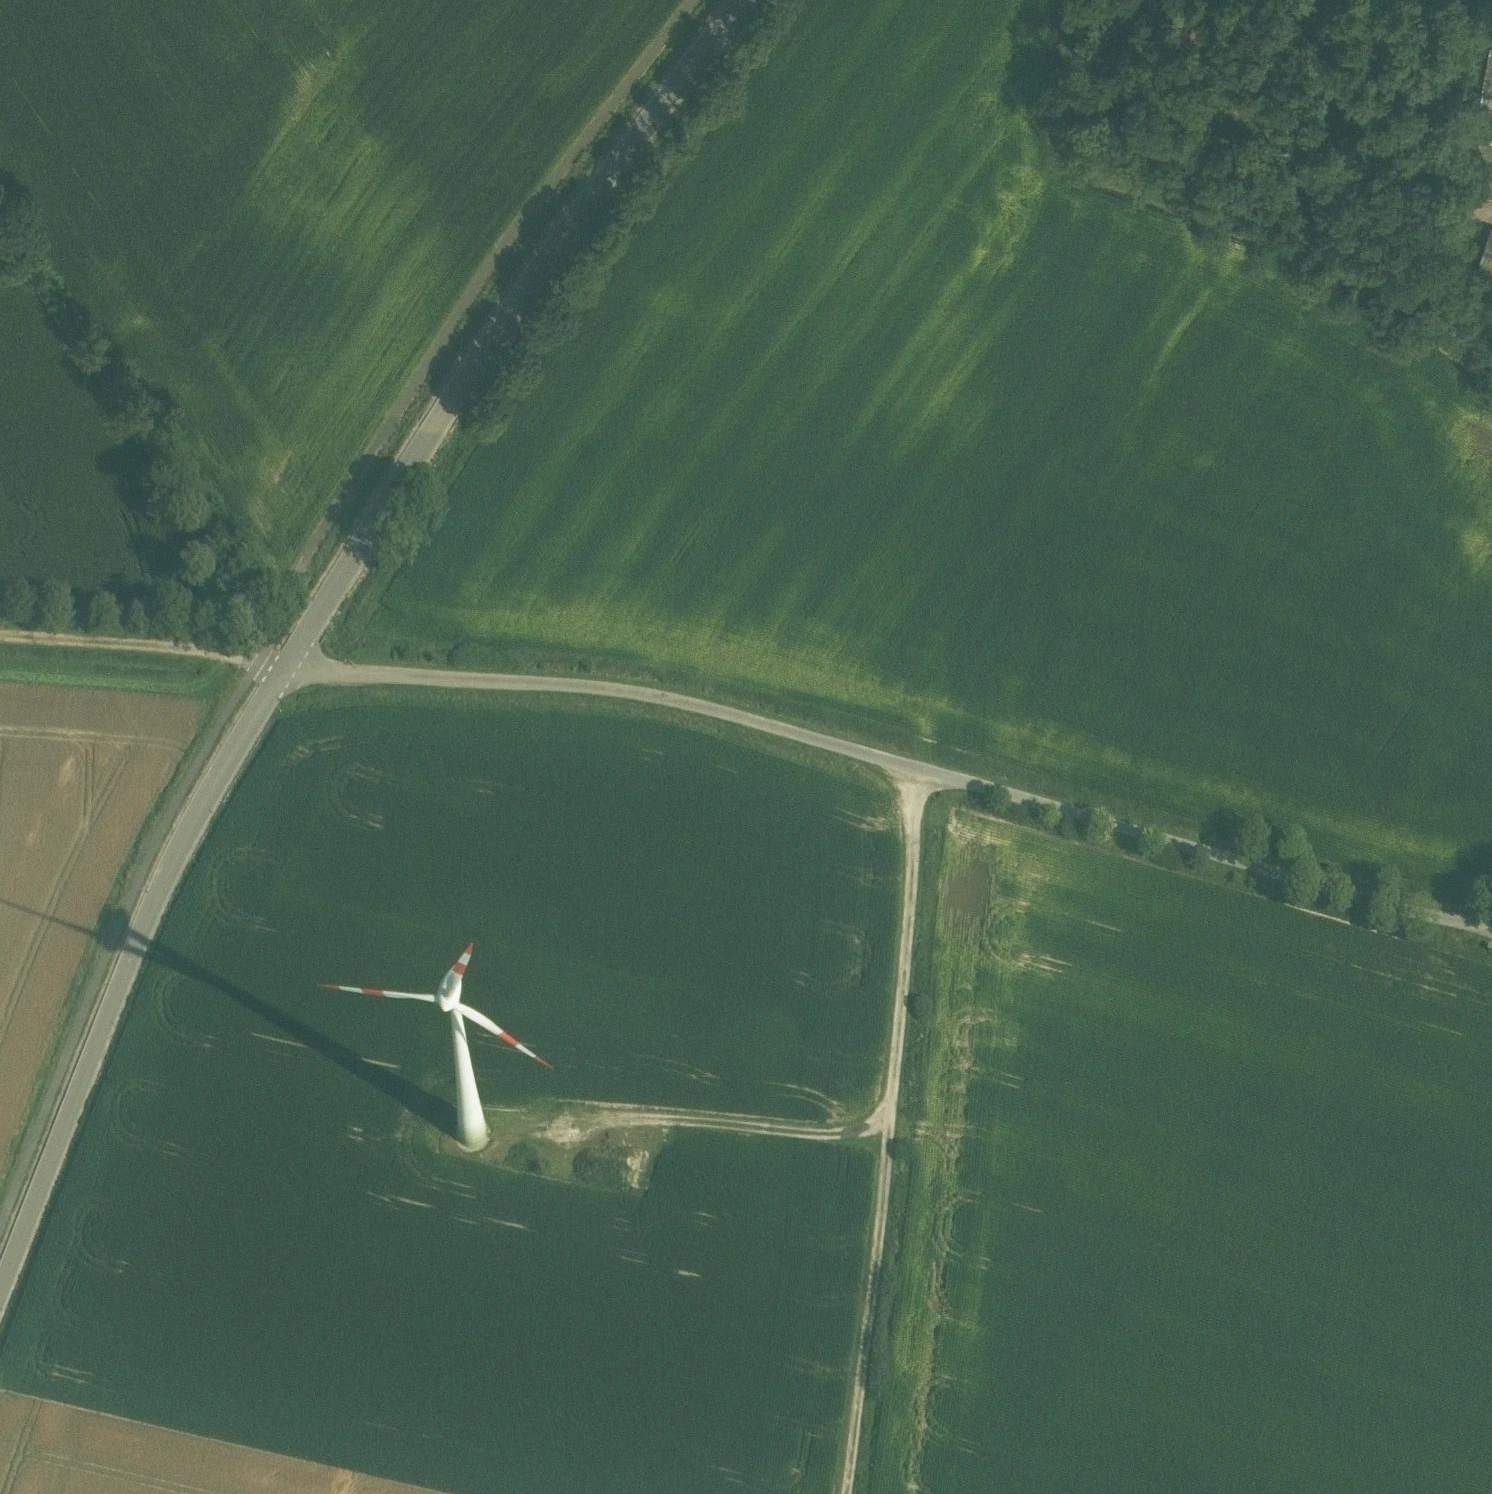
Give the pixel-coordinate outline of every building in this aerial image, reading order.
[(1490,229),(1474,275),(1491,282),(1491,230),(1490,229)]
